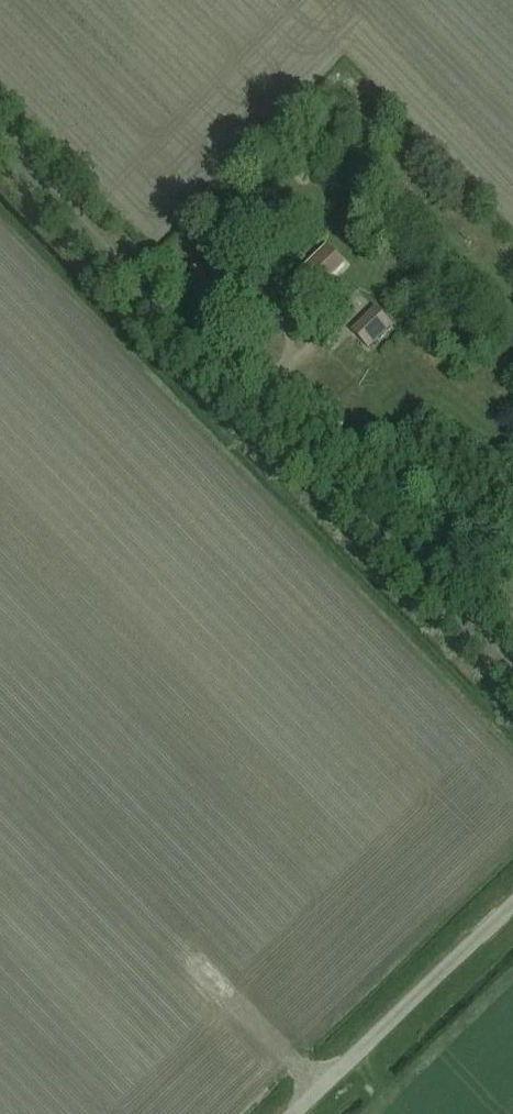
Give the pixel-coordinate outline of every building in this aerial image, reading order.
[(409,200),(418,192),(404,177),(395,186),(409,200)] [(330,282),(349,263),(330,243),(311,261),(330,282)] [(313,263),(299,271),(313,292),(326,284),(313,263)] [(369,309),(342,335),(361,354),(388,329),(369,309)]
